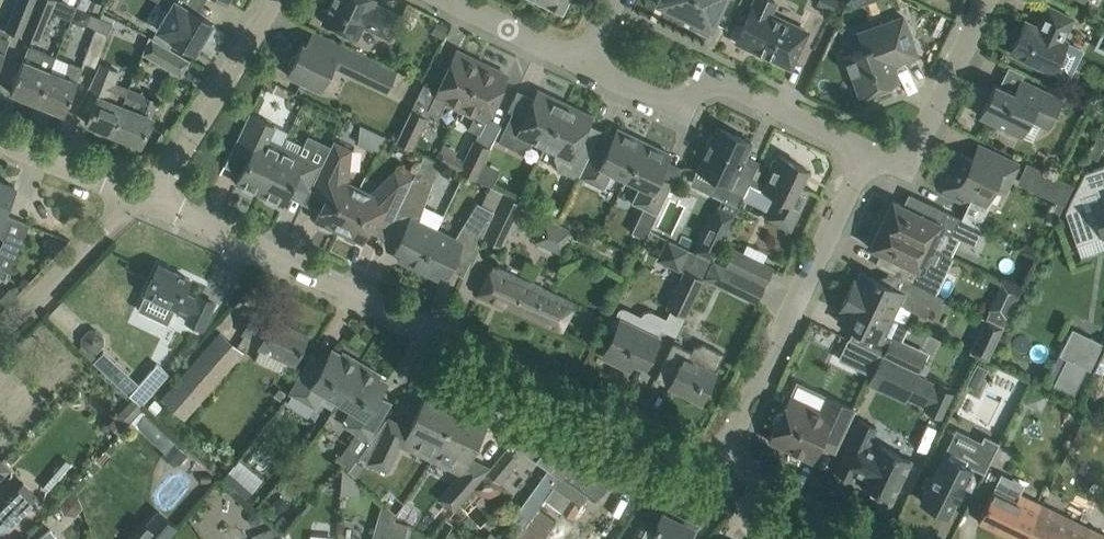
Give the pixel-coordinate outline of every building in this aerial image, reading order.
[(35,0),(17,0),(6,29),(22,35),(35,0)] [(22,35),(40,42),(56,0),(35,0),(22,35)] [(86,7),(98,12),(102,3),(95,0),(89,0),(86,7)] [(174,2),(157,29),(195,52),(204,37),(208,39),(214,28),(210,25),(212,23),(198,14),(176,2),(177,0),(171,0),(174,2)] [(322,21),(357,38),(362,26),(390,39),(401,15),(374,2),(374,0),(332,0),(322,21)] [(561,10),(566,0),(540,0),(561,10)] [(656,3),(692,20),(693,27),(705,33),(711,29),(725,0),(657,0),(656,3)] [(775,1),(772,0),(755,0),(735,41),(773,59),(772,61),(784,67),(785,64),(791,67),(808,31),(769,13),(775,1)] [(76,6),(72,16),(77,22),(83,25),(89,23),(93,13),(76,6)] [(1025,21),(1010,52),(1052,72),(1069,80),(1083,49),(1066,41),(1063,39),(1073,18),(1048,6),(1037,27),(1025,21)] [(847,60),(845,61),(850,74),(851,73),(859,95),(866,93),(867,95),(880,91),(879,88),(898,81),(893,64),(917,56),(903,16),(868,28),(854,34),(859,50),(845,55),(847,60)] [(431,33),(443,40),(449,27),(437,21),(431,33)] [(96,29),(82,61),(94,67),(109,34),(96,29)] [(397,70),(372,58),(313,30),(306,44),(302,43),(287,74),(321,91),(333,66),(387,91),(397,70)] [(5,51),(4,51),(9,37),(0,33),(0,64),(5,51)] [(149,36),(141,53),(180,76),(190,60),(149,36)] [(50,70),(56,56),(40,50),(41,49),(29,45),(23,59),(10,92),(37,102),(50,70)] [(462,106),(480,66),(470,62),(468,57),(456,51),(428,109),(439,115),(445,103),(449,102),(449,100),(462,106)] [(37,102),(64,113),(77,80),(82,66),(70,62),(65,76),(50,70),(37,102)] [(125,95),(128,89),(125,88),(113,84),(118,71),(99,64),(80,103),(92,108),(87,123),(97,127),(95,131),(108,136),(110,132),(111,132),(120,108),(125,95)] [(480,66),(462,106),(473,112),(472,113),(473,117),(468,128),(479,134),(507,76),(495,70),(490,71),(480,66)] [(1013,93),(995,84),(980,115),(1021,135),(1033,110),(1052,119),(1062,98),(1021,79),(1024,73),(1023,73),(1013,93)] [(154,106),(157,100),(152,98),(128,89),(125,95),(120,108),(111,132),(125,138),(140,144),(150,119),(154,106)] [(537,90),(524,117),(512,111),(498,140),(517,149),(529,145),(532,140),(544,146),(563,106),(551,100),(551,96),(537,90)] [(579,143),(592,116),(579,109),(575,111),(563,106),(544,146),(556,151),(554,157),(559,169),(568,174),(577,178),(578,177),(591,149),(579,143)] [(411,110),(395,141),(411,148),(426,117),(411,110)] [(282,146),(281,146),(267,139),(274,125),(249,113),(231,151),(247,159),(236,182),(241,185),(242,188),(252,193),(255,191),(259,193),(282,146)] [(738,171),(751,142),(718,126),(714,133),(711,132),(704,145),(708,147),(697,169),(699,170),(693,183),(714,192),(713,194),(738,206),(752,177),(738,171)] [(378,148),(383,134),(363,127),(357,141),(378,148)] [(626,178),(644,141),(617,128),(606,151),(593,145),(591,149),(578,177),(604,189),(612,172),(626,178)] [(1103,146),(1103,138),(1098,135),(1088,155),(1097,160),(1103,146)] [(321,165),(299,154),(303,144),(286,136),(281,146),(282,146),(259,193),(263,195),(264,199),(274,204),(277,202),(283,205),(294,181),(310,189),(310,188),(321,165)] [(486,157),(490,148),(474,140),(464,160),(455,155),(440,147),(434,159),(439,162),(444,164),(459,171),(475,179),(486,157)] [(338,231),(359,188),(347,182),(351,150),(333,141),(321,165),(310,188),(326,196),(315,220),(320,222),(320,226),(330,231),(333,228),(338,231)] [(644,141),(626,178),(640,185),(631,202),(643,208),(631,232),(645,239),(672,183),(659,177),(670,153),(644,141)] [(954,169),(943,193),(967,205),(969,200),(970,200),(970,199),(984,205),(983,206),(984,206),(984,205),(985,206),(985,205),(984,205),(1000,172),(1010,177),(1010,178),(1010,177),(1011,178),(1011,177),(1017,164),(1018,164),(1017,164),(1018,163),(1017,163),(993,152),(993,151),(993,150),(978,142),(970,158),(962,154),(962,153),(961,154),(961,153),(960,154),(961,154),(954,168),(953,168),(954,169)] [(778,197),(768,217),(790,228),(809,189),(799,184),(806,168),(779,155),(777,158),(773,159),(769,167),(771,171),(762,189),(778,197)] [(1028,163),(1019,181),(1066,203),(1074,185),(1028,163)] [(1085,172),(1065,212),(1076,244),(1103,235),(1103,166),(1085,172)] [(362,242),(374,218),(389,226),(412,179),(415,173),(404,167),(400,174),(394,171),(371,194),(359,188),(338,231),(343,233),(344,237),(354,242),(357,240),(362,242)] [(389,226),(386,234),(399,240),(395,249),(401,252),(398,259),(418,269),(437,229),(419,221),(432,181),(430,180),(415,173),(412,179),(389,226)] [(4,239),(0,248),(0,268),(10,272),(29,224),(4,213),(15,186),(0,180),(0,235),(4,239)] [(504,195),(484,238),(502,246),(510,230),(515,233),(523,217),(517,214),(522,203),(504,195)] [(982,228),(960,217),(930,203),(925,215),(892,199),(881,223),(949,256),(950,253),(949,253),(948,254),(934,247),(943,228),(974,243),(982,228)] [(437,229),(418,269),(438,278),(441,271),(447,274),(451,265),(465,272),(494,210),(481,204),(477,202),(454,238),(437,229)] [(718,206),(696,252),(712,260),(718,248),(734,213),(718,206)] [(563,252),(571,225),(546,217),(538,244),(563,252)] [(881,223),(870,247),(902,262),(896,274),(916,283),(926,288),(935,292),(946,270),(927,261),(933,249),(949,256),(881,223)] [(666,239),(656,260),(679,270),(680,268),(684,269),(666,307),(686,317),(704,279),(712,260),(696,252),(694,251),(666,239)] [(772,267),(733,249),(725,267),(764,285),(772,267)] [(158,264),(145,293),(190,314),(187,321),(202,328),(214,303),(198,295),(196,299),(183,292),(189,279),(158,264)] [(478,295),(560,331),(574,302),(493,264),(478,295)] [(725,267),(717,283),(755,302),(764,285),(725,267)] [(936,293),(915,283),(910,295),(860,272),(856,280),(854,279),(847,294),(893,316),(899,303),(905,306),(904,307),(925,317),(930,307),(939,311),(946,298),(936,293)] [(881,341),(893,316),(847,294),(839,311),(841,312),(837,320),(881,341)] [(990,310),(986,318),(1004,326),(1007,318),(990,310)] [(620,319),(602,355),(621,365),(623,361),(632,365),(634,360),(645,365),(659,337),(657,337),(666,318),(653,311),(648,311),(644,312),(641,315),(636,326),(620,319)] [(306,334),(272,319),(270,323),(253,315),(252,315),(244,332),(262,340),(260,345),(294,361),(306,334)] [(969,352),(987,361),(1004,326),(986,318),(986,317),(969,352)] [(88,329),(81,338),(81,345),(89,352),(97,352),(104,344),(104,336),(96,329),(88,329)] [(221,332),(163,398),(185,417),(242,351),(221,332)] [(1053,385),(1073,395),(1086,368),(1093,371),(1094,370),(1103,349),(1103,343),(1089,336),(1086,342),(1069,333),(1059,355),(1066,358),(1053,385)] [(890,341),(883,356),(917,372),(924,357),(890,341)] [(675,372),(668,387),(701,403),(716,371),(715,371),(724,353),(703,343),(693,346),(691,351),(673,343),(655,379),(657,380),(657,379),(656,378),(662,366),(675,372)] [(338,400),(360,361),(343,351),(341,354),(332,348),(319,371),(306,363),(290,391),(315,406),(323,392),(338,400)] [(1094,370),(1102,374),(1103,371),(1103,349),(1094,370)] [(904,399),(917,372),(883,356),(881,354),(868,382),(904,399)] [(393,401),(379,393),(387,381),(378,375),(379,373),(360,361),(338,400),(352,409),(344,423),(358,431),(336,460),(349,470),(356,460),(359,456),(371,439),(393,401)] [(139,384),(129,396),(132,399),(136,403),(141,407),(170,374),(158,362),(139,384)] [(1031,387),(1024,402),(1039,410),(1047,394),(1031,387)] [(768,440),(812,461),(820,445),(835,452),(856,409),(826,395),(820,409),(790,394),(782,411),(777,413),(773,421),(774,426),(768,440)] [(141,407),(136,403),(132,399),(119,414),(129,423),(142,408),(141,407)] [(431,461),(454,414),(424,399),(411,427),(387,416),(371,439),(359,456),(368,461),(367,463),(388,473),(400,446),(431,461)] [(144,413),(135,423),(178,465),(188,455),(144,413)] [(471,488),(472,487),(478,481),(486,471),(489,468),(469,458),(483,428),(454,414),(431,461),(459,474),(439,498),(441,500),(434,508),(445,517),(471,488)] [(835,472),(851,479),(854,474),(863,478),(860,484),(869,488),(870,493),(878,497),(882,494),(892,499),(911,459),(879,444),(877,449),(868,444),(876,427),(860,419),(835,472)] [(538,507),(580,448),(545,423),(526,450),(549,467),(517,510),(529,519),(531,516),(538,507)] [(984,472),(999,442),(984,435),(974,455),(948,443),(920,500),(947,513),(955,496),(956,496),(962,483),(970,466),(984,472)] [(596,500),(615,473),(580,448),(538,507),(545,499),(571,518),(588,494),(596,500)] [(499,483),(518,461),(505,450),(489,468),(486,471),(499,483)] [(349,470),(348,471),(356,478),(364,466),(356,460),(349,470)] [(233,465),(222,478),(244,498),(256,486),(233,465)] [(20,515),(38,496),(25,483),(6,501),(20,515)] [(1016,538),(1103,538),(1103,535),(1019,494),(1016,500),(993,489),(978,521),(1016,538)] [(394,520),(396,512),(383,501),(372,538),(388,538),(394,520)] [(134,538),(163,538),(176,525),(159,511),(134,538)] [(687,537),(690,538),(691,538),(697,525),(678,516),(676,520),(663,513),(654,532),(640,526),(633,538),(686,538),(687,537)] [(517,535),(522,538),(545,538),(551,530),(531,516),(529,519),(517,535)] [(408,524),(394,520),(388,538),(404,538),(408,524)] [(50,529),(37,538),(58,538),(50,529)]
